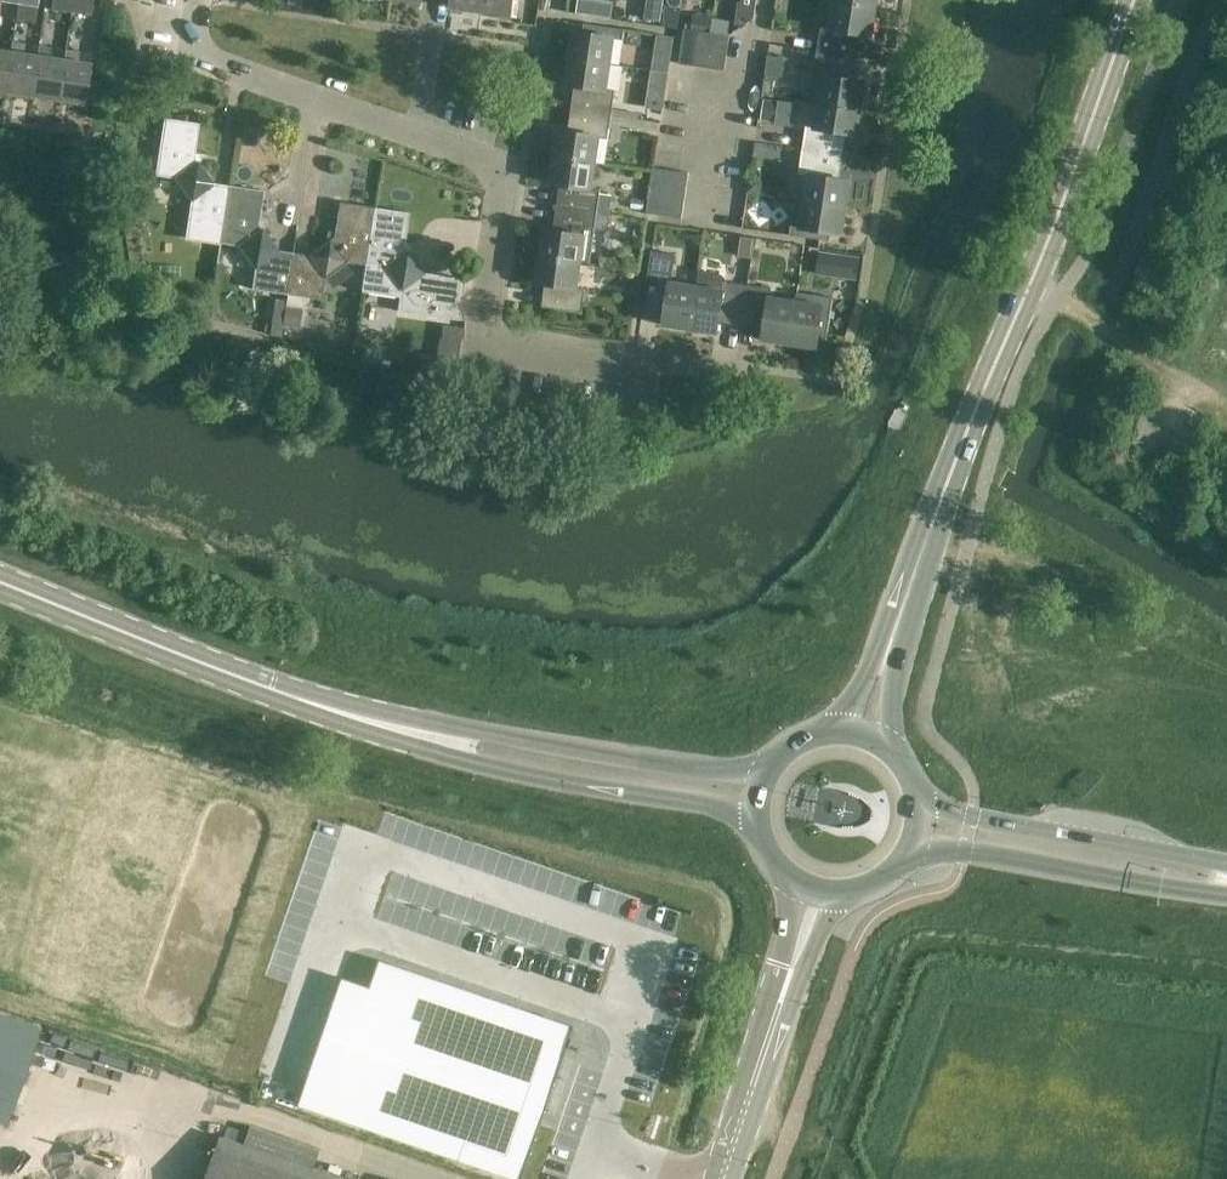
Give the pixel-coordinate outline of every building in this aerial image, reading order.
[(52,9),(72,12),(74,0),(54,0),(52,9)] [(91,15),(94,0),(74,0),(72,12),(91,15)] [(482,12),(483,0),(453,0),(451,8),(482,12)] [(482,12),(512,17),(514,0),(483,0),(482,12)] [(744,25),(754,17),(757,0),(740,0),(736,24),(744,25)] [(877,8),(878,0),(833,0),(832,2),(877,8)] [(873,35),(877,8),(832,2),(828,28),(821,27),(817,50),(854,56),(857,33),(873,35)] [(589,3),(588,14),(612,17),(613,6),(589,3)] [(664,8),(662,25),(678,27),(680,11),(664,8)] [(570,57),(613,64),(617,38),(626,39),(627,30),(613,27),(585,23),(585,25),(588,25),(587,32),(574,30),(570,57)] [(685,29),(680,64),(695,66),(701,32),(685,29)] [(695,66),(710,69),(716,34),(701,32),(695,66)] [(716,34),(710,69),(725,71),(730,36),(716,34)] [(5,92),(31,96),(38,56),(24,54),(25,44),(12,42),(11,52),(5,92)] [(31,96),(58,100),(64,60),(50,58),(52,48),(39,46),(38,56),(31,96)] [(5,92),(11,52),(0,50),(0,91),(5,92)] [(66,50),(64,60),(58,100),(85,104),(91,64),(78,62),(80,52),(66,50)] [(850,78),(854,56),(817,50),(814,75),(821,76),(817,101),(862,107),(866,81),(850,78)] [(576,109),(614,114),(618,89),(609,88),(613,64),(570,57),(566,84),(579,86),(576,109)] [(644,70),(641,90),(659,92),(662,73),(644,70)] [(765,78),(762,93),(772,94),(774,80),(765,78)] [(764,99),(760,119),(783,123),(786,102),(764,99)] [(858,134),(862,107),(817,101),(813,128),(806,126),(802,149),(839,155),(842,132),(858,134)] [(555,156),(597,162),(601,136),(610,137),(614,114),(576,109),(573,131),(559,129),(555,156)] [(164,118),(160,142),(156,173),(177,177),(191,200),(187,221),(222,227),(228,185),(213,183),(194,158),(200,124),(164,118)] [(803,200),(847,207),(851,180),(835,178),(839,155),(802,149),(799,174),(806,175),(803,200)] [(565,185),(561,208),(611,215),(608,214),(610,198),(601,196),(603,188),(593,186),(597,162),(555,156),(551,183),(565,185)] [(654,168),(652,183),(686,188),(688,173),(654,168)] [(749,178),(747,192),(761,194),(763,180),(749,178)] [(681,218),(686,188),(652,183),(647,213),(681,218)] [(228,185),(222,227),(220,242),(240,245),(257,267),(253,288),(287,294),(293,253),(277,251),(258,225),(264,191),(228,185)] [(631,198),(630,208),(643,209),(645,200),(631,198)] [(843,234),(847,207),(803,200),(799,226),(791,225),(790,234),(830,240),(830,239),(826,238),(827,231),(843,234)] [(365,265),(366,265),(374,208),(340,202),(334,236),(309,255),(293,253),(287,294),(288,294),(283,325),(300,329),(306,297),(323,299),(326,278),(348,262),(365,265)] [(365,265),(361,291),(400,297),(398,311),(409,313),(433,316),(458,320),(465,278),(439,275),(423,273),(404,247),(409,213),(374,208),(366,265),(365,265)] [(540,255),(581,261),(585,235),(595,237),(596,229),(602,229),(609,224),(611,215),(561,208),(558,230),(544,228),(540,255)] [(664,325),(691,329),(697,285),(672,281),(676,254),(652,250),(643,310),(644,310),(644,306),(666,309),(664,325)] [(818,250),(815,274),(857,281),(861,257),(818,250)] [(628,253),(626,265),(638,267),(640,255),(628,253)] [(581,261),(540,255),(536,282),(550,284),(547,306),(543,305),(543,306),(582,312),(586,287),(578,286),(581,261)] [(700,271),(697,285),(691,329),(718,333),(720,317),(743,320),(748,284),(726,281),(724,274),(700,271)] [(763,340),(790,344),(796,300),(770,296),(772,288),(748,284),(743,320),(766,324),(763,340)] [(796,300),(790,344),(817,348),(819,332),(826,333),(826,337),(827,337),(833,297),(823,296),(821,304),(796,300)] [(298,1103),(517,1178),(520,1178),(563,1054),(425,1007),(433,980),(378,961),(369,988),(340,979),(298,1103)] [(3,1122),(37,1027),(0,1015),(0,1121),(3,1122)] [(314,1167),(320,1151),(253,1128),(246,1146),(222,1138),(208,1178),(347,1178),(314,1167)]
